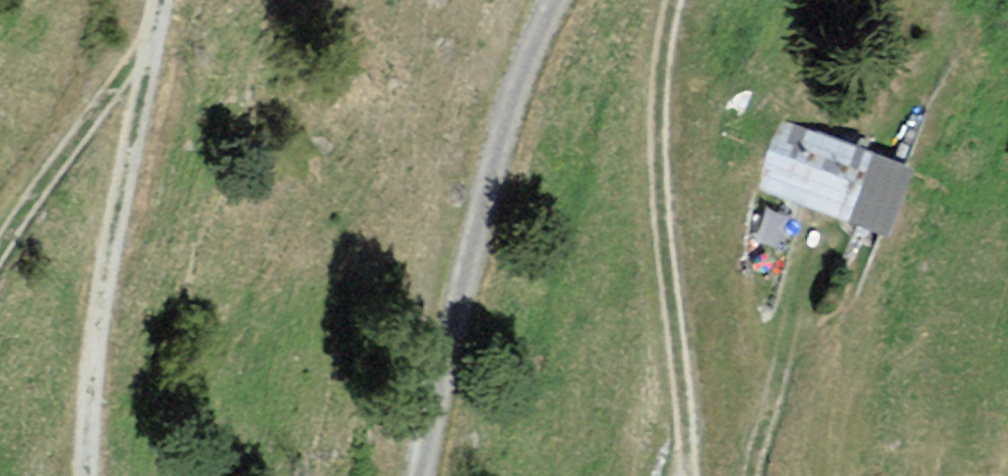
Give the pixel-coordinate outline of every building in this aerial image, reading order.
[(888,161),(788,131),(766,205),(865,235),(888,161)]
